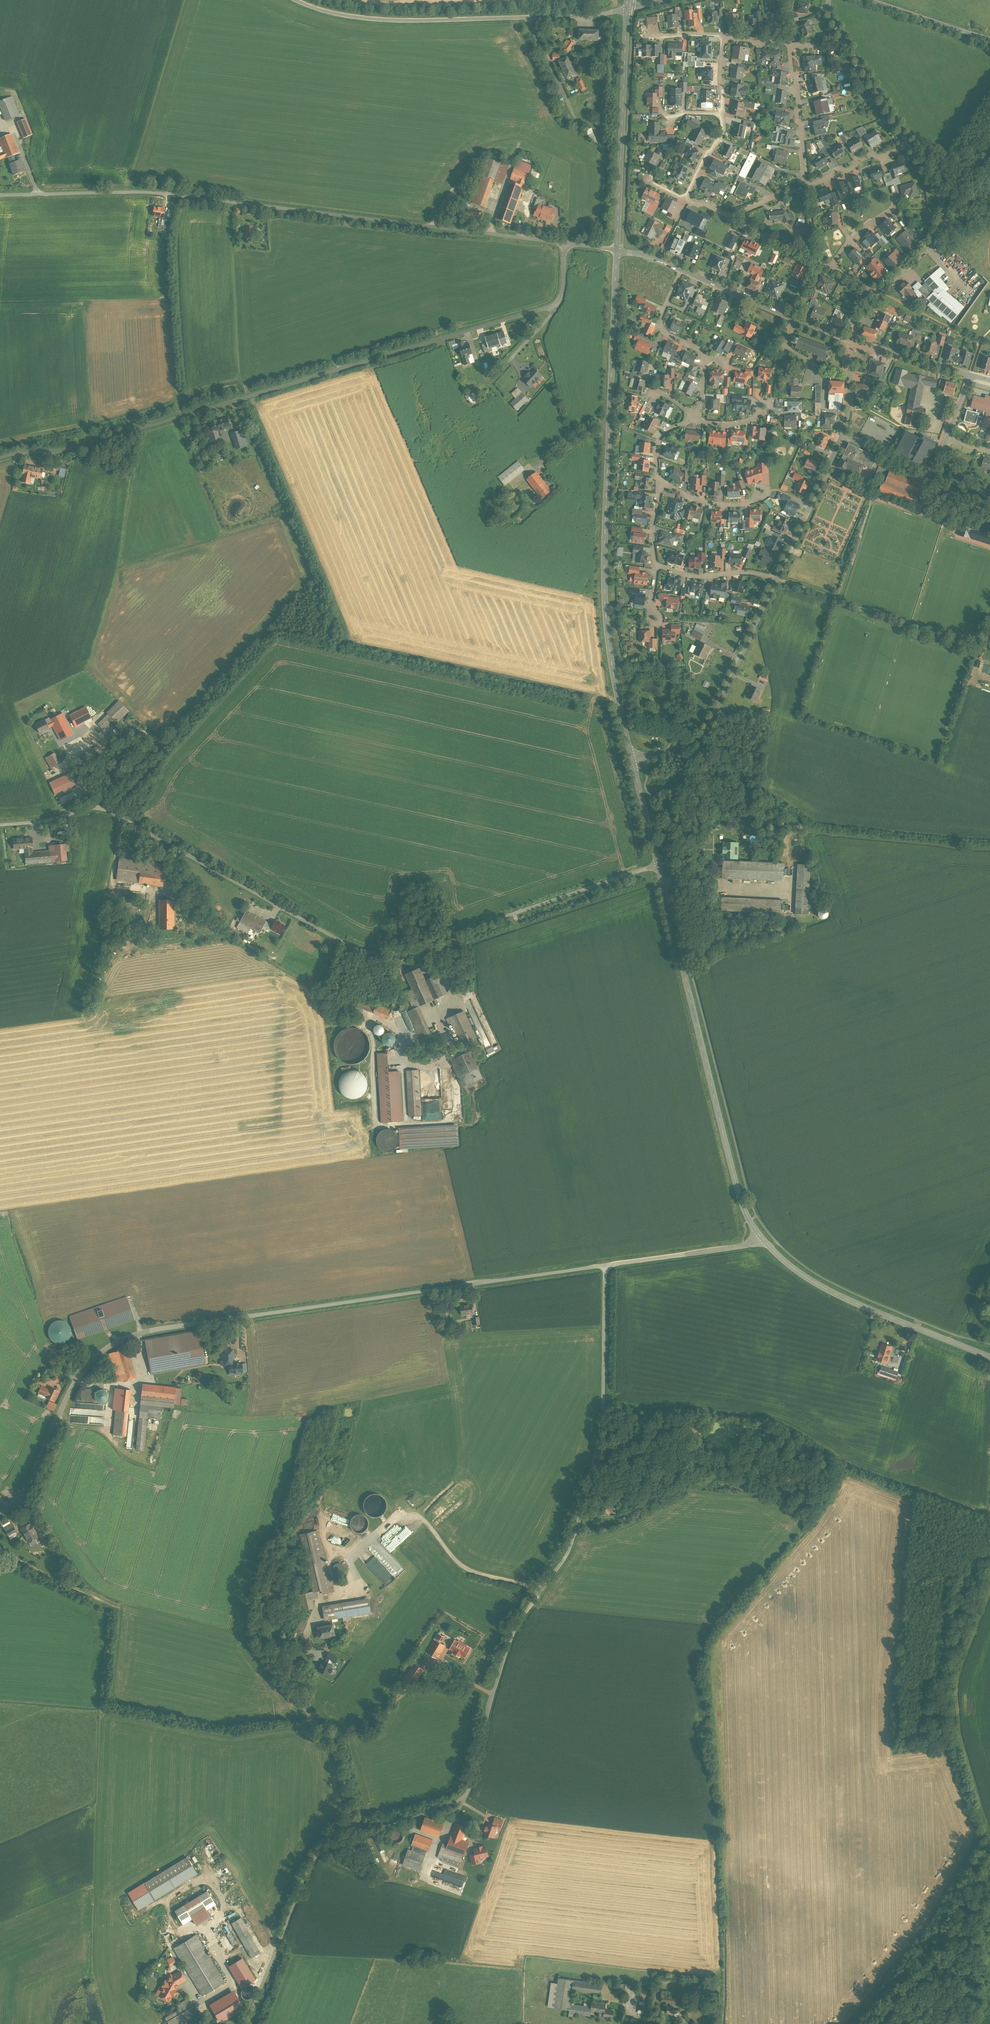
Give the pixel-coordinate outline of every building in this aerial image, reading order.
[(808,4),(797,2),(796,12),(807,13),(808,4)] [(695,11),(685,12),(686,20),(690,20),(690,26),(699,25),(699,19),(698,14),(695,14),(695,11)] [(716,12),(708,13),(708,16),(708,19),(709,20),(709,23),(717,22),(716,12)] [(737,15),(734,15),(733,12),(726,13),(726,19),(728,19),(729,28),(739,27),(738,21),(738,15),(737,15)] [(762,12),(755,13),(755,19),(758,19),(758,21),(763,21),(762,12)] [(675,15),(667,15),(669,28),(678,27),(678,18),(677,15),(675,15)] [(758,21),(758,19),(755,19),(748,20),(749,25),(748,26),(748,29),(749,29),(749,31),(759,30),(758,23),(759,23),(758,21)] [(777,19),(767,20),(767,29),(778,28),(777,19)] [(810,29),(808,23),(799,27),(804,37),(813,33),(811,29),(810,29)] [(599,31),(580,30),(579,40),(599,41),(599,31)] [(571,40),(564,50),(568,52),(575,42),(571,40)] [(695,47),(701,47),(701,59),(711,59),(711,42),(704,42),(704,40),(699,40),(699,41),(695,41),(695,47)] [(682,44),(669,44),(669,55),(669,58),(675,58),(675,55),(682,55),(682,44)] [(660,46),(651,45),(651,46),(651,57),(658,57),(660,57),(660,55),(660,46)] [(651,57),(651,46),(643,46),(643,51),(642,51),(642,57),(651,57)] [(745,49),(735,48),(734,58),(741,59),(744,59),(744,54),(748,54),(749,50),(745,49)] [(780,53),(766,51),(765,53),(762,53),(762,54),(762,58),(771,60),(771,65),(778,66),(780,53)] [(814,56),(803,57),(803,58),(804,62),(803,62),(804,72),(814,71),(814,64),(822,63),(821,56),(814,57),(814,56)] [(576,75),(568,57),(559,62),(567,79),(576,75)] [(740,68),(733,67),(731,77),(741,79),(743,70),(743,68),(740,68)] [(713,68),(699,68),(699,74),(703,74),(703,80),(713,80),(713,68)] [(786,73),(775,71),(774,76),(777,76),(776,84),(785,86),(786,78),(785,78),(786,73)] [(813,79),(808,80),(812,94),(822,91),(820,85),(821,85),(819,77),(813,79)] [(586,89),(581,79),(577,81),(582,91),(586,89)] [(740,85),(733,84),(732,89),(731,95),(741,97),(742,93),(745,94),(746,87),(740,85)] [(663,88),(655,88),(655,95),(659,95),(659,97),(663,97),(663,88)] [(787,93),(778,91),(776,103),(785,104),(787,93)] [(705,92),(702,92),(702,93),(702,98),(701,98),(701,104),(712,104),(712,98),(712,92),(705,92)] [(655,95),(652,94),(652,96),(648,96),(648,100),(647,100),(647,106),(659,107),(659,97),(659,95),(655,95)] [(681,95),(671,95),(671,105),(680,105),(681,95)] [(0,101),(0,109),(5,121),(20,115),(13,97),(0,101)] [(823,99),(814,102),(817,115),(829,112),(828,105),(832,104),(833,103),(832,99),(827,100),(826,99),(823,99)] [(744,104),(733,102),(731,114),(741,116),(743,107),(744,104)] [(782,112),(776,111),(776,113),(775,118),(780,119),(779,124),(788,126),(789,120),(790,114),(782,112)] [(27,119),(17,123),(23,138),(32,134),(27,119)] [(824,128),(823,124),(825,124),(824,121),(824,120),(822,120),(813,122),(814,126),(816,136),(826,134),(825,128),(826,128),(826,127),(824,128)] [(659,124),(650,124),(650,137),(652,137),(652,142),(665,142),(666,142),(666,135),(666,133),(659,133),(659,124)] [(745,127),(735,124),(733,136),(743,138),(745,127)] [(863,127),(856,130),(861,138),(868,134),(863,127)] [(707,133),(697,128),(691,140),(700,145),(707,133)] [(786,133),(782,132),(782,134),(780,143),(790,145),(793,134),(786,133)] [(876,132),(870,136),(870,135),(865,138),(871,148),(882,141),(876,132)] [(19,154),(11,134),(0,138),(0,141),(4,152),(0,154),(0,161),(8,158),(14,155),(19,154)] [(675,136),(666,135),(666,142),(665,142),(665,145),(670,145),(675,136)] [(847,141),(843,135),(839,136),(843,143),(847,141)] [(858,138),(847,145),(852,153),(863,147),(858,138)] [(830,147),(825,140),(822,140),(820,140),(824,147),(826,149),(830,147)] [(735,148),(727,144),(722,155),(730,158),(729,160),(734,162),(737,156),(732,154),(735,148)] [(840,144),(830,150),(835,159),(845,153),(840,144)] [(692,148),(687,146),(684,152),(689,154),(686,160),(693,163),(699,152),(692,148)] [(826,149),(824,147),(820,149),(823,154),(825,157),(829,154),(826,149)] [(750,153),(740,148),(739,151),(748,157),(750,153)] [(666,152),(659,149),(657,155),(658,156),(657,157),(662,160),(666,152)] [(657,155),(649,151),(645,160),(650,163),(651,164),(652,164),(653,164),(655,165),(657,161),(656,160),(657,157),(658,156),(657,155)] [(787,152),(778,151),(776,162),(784,164),(787,152)] [(748,157),(739,175),(745,179),(757,156),(750,153),(748,157)] [(823,154),(813,160),(816,165),(817,164),(819,168),(828,162),(825,157),(823,154)] [(8,164),(13,177),(25,172),(20,159),(16,161),(14,155),(8,158),(10,163),(8,164)] [(500,163),(488,158),(482,175),(484,176),(494,180),(495,177),(500,163)] [(727,166),(715,160),(713,163),(714,164),(711,168),(712,169),(709,173),(716,177),(719,172),(723,175),(727,166)] [(531,166),(517,161),(514,169),(528,174),(531,166)] [(903,162),(897,164),(897,163),(892,165),(893,170),(895,174),(906,171),(903,162)] [(681,166),(677,164),(676,166),(675,169),(678,171),(677,173),(679,174),(677,178),(675,177),(683,182),(686,177),(685,177),(687,174),(689,170),(681,166)] [(738,168),(730,164),(728,168),(736,172),(738,168)] [(773,169),(762,164),(759,169),(758,168),(753,179),(765,185),(769,178),(770,179),(772,174),(771,173),(773,169)] [(881,167),(870,170),(873,180),(884,176),(881,167)] [(514,169),(511,178),(510,181),(501,205),(515,209),(528,174),(514,169)] [(484,176),(474,204),(484,207),(494,180),(484,176)] [(857,176),(849,179),(850,183),(853,189),(860,186),(859,182),(859,181),(859,180),(857,176)] [(899,177),(896,178),(893,180),(894,185),(901,184),(899,177)] [(716,184),(706,179),(701,188),(707,191),(708,190),(712,192),(711,193),(716,184)] [(746,184),(743,183),(741,182),(735,194),(744,198),(748,190),(754,193),(756,188),(747,183),(746,184)] [(844,182),(835,185),(838,192),(839,195),(841,194),(847,192),(848,191),(845,185),(844,182)] [(850,183),(845,185),(848,191),(847,192),(848,194),(854,192),(853,189),(850,183)] [(915,183),(901,187),(904,195),(911,193),(912,197),(918,195),(915,183)] [(829,188),(816,193),(820,202),(833,197),(829,188)] [(659,194),(647,189),(642,198),(653,204),(654,204),(655,200),(659,194)] [(839,195),(838,192),(835,193),(838,201),(843,199),(841,194),(839,195)] [(678,204),(668,199),(663,209),(671,213),(669,216),(676,219),(680,210),(676,208),(678,204)] [(653,204),(648,214),(653,216),(659,202),(655,200),(654,204),(653,204)] [(515,209),(501,205),(496,219),(510,224),(515,209)] [(555,211),(540,205),(538,209),(537,209),(535,215),(542,218),(542,219),(547,220),(551,221),(555,211)] [(164,209),(150,207),(149,215),(163,217),(164,209)] [(483,212),(468,209),(466,219),(481,222),(483,212)] [(692,211),(687,221),(699,227),(704,217),(692,211)] [(785,211),(769,213),(769,217),(770,217),(770,220),(775,220),(775,219),(783,219),(785,223),(790,221),(785,211)] [(834,213),(826,214),(828,225),(838,224),(837,220),(837,219),(837,217),(836,217),(836,213),(834,213)] [(893,225),(887,219),(880,226),(888,235),(895,229),(893,225)] [(663,226),(651,220),(644,234),(652,238),(655,231),(661,234),(663,231),(661,230),(663,226)] [(901,229),(896,223),(893,225),(895,229),(898,232),(901,229)] [(706,233),(698,229),(696,234),(704,238),(706,233)] [(878,240),(870,231),(863,237),(871,247),(879,240),(878,240)] [(915,241),(906,231),(897,239),(901,244),(902,243),(907,248),(915,241)] [(737,237),(730,234),(725,247),(732,250),(737,237)] [(669,251),(681,256),(686,243),(675,237),(669,251)] [(886,244),(881,238),(878,240),(879,240),(880,242),(878,243),(882,247),(886,244)] [(700,247),(690,243),(688,249),(698,253),(700,247)] [(698,253),(688,249),(685,254),(696,259),(698,253)] [(855,249),(849,255),(856,264),(863,257),(857,251),(855,249)] [(901,255),(896,250),(893,252),(894,253),(899,258),(901,255)] [(870,258),(865,252),(862,255),(868,261),(870,258)] [(894,253),(885,261),(892,269),(901,260),(899,258),(894,253)] [(792,259),(783,254),(781,259),(790,263),(792,259)] [(718,257),(713,268),(721,271),(725,261),(718,257)] [(738,257),(734,266),(740,268),(744,260),(738,257)] [(878,262),(875,259),(874,259),(871,262),(872,263),(867,268),(877,280),(885,273),(881,269),(883,268),(878,262)] [(754,277),(752,276),(751,279),(747,287),(756,292),(760,284),(758,282),(760,278),(761,278),(765,269),(752,263),(748,272),(754,275),(754,277)] [(807,270),(798,266),(797,266),(794,272),(795,272),(792,276),(801,281),(807,270)] [(945,273),(940,267),(925,281),(926,283),(929,287),(939,278),(945,273)] [(834,283),(822,277),(819,283),(816,289),(820,291),(821,290),(822,289),(829,293),(834,283)] [(947,287),(939,278),(929,287),(934,292),(927,299),(953,321),(964,307),(946,292),(949,289),(947,286),(947,287)] [(770,279),(764,293),(777,299),(783,285),(770,279)] [(905,281),(897,289),(903,295),(904,295),(910,289),(911,288),(905,281)] [(682,282),(675,297),(687,302),(693,287),(682,282)] [(926,283),(919,290),(927,299),(934,292),(929,287),(926,283)] [(812,289),(809,298),(812,299),(814,300),(817,291),(812,289)] [(910,289),(904,295),(910,301),(916,295),(910,289)] [(698,293),(693,304),(701,308),(699,313),(703,316),(709,303),(703,301),(704,299),(703,298),(704,296),(698,293)] [(646,299),(638,295),(636,301),(637,300),(642,302),(641,304),(644,305),(645,303),(646,299)] [(727,303),(717,298),(712,310),(722,315),(727,303)] [(653,306),(647,303),(646,303),(645,303),(644,305),(645,305),(643,312),(647,313),(647,314),(649,315),(650,315),(653,316),(656,308),(653,306)] [(900,311),(886,304),(884,308),(898,316),(900,311)] [(826,312),(815,307),(811,316),(822,320),(826,312)] [(881,312),(874,327),(875,327),(878,329),(884,331),(891,316),(881,312)] [(843,320),(840,319),(840,318),(837,317),(836,317),(832,325),(836,327),(837,326),(844,330),(847,322),(850,317),(845,315),(843,320)] [(721,316),(717,324),(722,326),(726,317),(726,316),(725,318),(721,316)] [(675,320),(673,324),(671,329),(680,333),(684,324),(675,320)] [(648,324),(646,323),(644,327),(645,328),(643,333),(650,336),(652,332),(653,332),(653,330),(654,327),(648,324)] [(747,323),(744,329),(736,325),(733,331),(742,334),(742,335),(750,339),(756,327),(747,323)] [(874,330),(869,329),(869,327),(865,326),(864,327),(861,337),(875,341),(875,340),(880,342),(881,336),(876,334),(877,331),(878,329),(875,327),(874,330)] [(920,332),(913,329),(911,336),(913,336),(912,339),(917,340),(920,332)] [(504,332),(486,337),(487,343),(489,349),(491,348),(507,343),(504,332)] [(911,336),(900,333),(897,343),(904,345),(904,346),(910,348),(912,339),(913,336),(911,336)] [(644,338),(636,334),(634,340),(639,342),(639,340),(643,342),(644,338)] [(946,337),(939,335),(937,343),(937,344),(943,346),(945,342),(946,337)] [(830,348),(799,337),(798,339),(793,338),(791,343),(796,345),(796,347),(818,356),(817,360),(825,363),(827,359),(830,357),(831,357),(830,356),(832,353),(832,352),(830,349),(831,348),(830,348)] [(725,343),(719,339),(717,342),(716,342),(715,342),(714,343),(714,344),(715,345),(713,348),(718,352),(722,351),(723,349),(724,350),(728,343),(726,342),(725,343)] [(643,342),(639,340),(639,342),(636,348),(647,353),(651,345),(643,342)] [(740,342),(735,340),(732,345),(731,348),(736,350),(738,345),(740,342)] [(463,341),(458,343),(460,347),(459,347),(462,357),(463,357),(468,355),(473,354),(470,344),(465,345),(463,341)] [(937,343),(927,341),(926,345),(924,346),(923,348),(924,350),(924,352),(934,355),(937,344),(937,343)] [(678,347),(668,342),(664,351),(672,355),(674,356),(675,354),(678,347)] [(489,349),(487,343),(482,345),(485,353),(492,351),(491,348),(489,349)] [(732,345),(728,343),(724,350),(728,352),(731,348),(732,345)] [(738,345),(736,350),(735,352),(739,354),(739,355),(743,357),(747,349),(738,345)] [(956,349),(947,346),(944,359),(953,361),(959,363),(961,357),(960,357),(959,356),(959,354),(958,354),(958,356),(955,355),(956,349)] [(971,353),(962,351),(960,357),(961,357),(959,363),(967,366),(969,358),(970,358),(971,353)] [(696,357),(686,352),(684,359),(683,361),(692,365),(693,364),(696,357)] [(674,356),(672,355),(669,360),(676,363),(679,357),(679,356),(675,354),(674,356)] [(684,359),(679,357),(676,363),(675,365),(680,367),(681,364),(683,361),(684,359)] [(983,359),(982,361),(981,364),(981,365),(980,368),(989,371),(989,370),(989,359),(987,358),(986,360),(983,359)] [(647,363),(638,360),(636,370),(644,373),(647,371),(647,369),(647,367),(646,367),(647,363)] [(800,363),(791,360),(790,366),(798,368),(800,363)] [(692,365),(683,361),(681,364),(689,368),(687,373),(695,377),(698,371),(696,370),(698,366),(693,364),(692,365)] [(884,364),(873,361),(872,365),(870,374),(876,375),(876,376),(880,377),(881,373),(884,364)] [(772,369),(760,368),(759,377),(762,378),(763,379),(765,379),(766,378),(769,379),(770,374),(771,374),(772,369)] [(534,369),(530,373),(529,372),(525,377),(526,378),(524,380),(531,387),(541,376),(534,369)] [(914,376),(905,373),(906,371),(897,369),(893,383),(903,386),(904,386),(912,388),(914,376)] [(800,374),(787,370),(785,376),(789,377),(798,379),(800,374)] [(724,372),(711,371),(710,382),(711,382),(711,385),(712,386),(715,386),(716,386),(716,382),(723,382),(724,372)] [(745,374),(736,372),(736,374),(734,375),(735,376),(735,378),(734,378),(735,379),(734,381),(745,384),(747,375),(745,374)] [(912,388),(908,405),(906,415),(905,424),(915,427),(917,417),(924,418),(925,409),(919,407),(924,384),(936,387),(937,380),(925,377),(915,375),(914,376),(912,388)] [(668,376),(660,376),(660,386),(670,386),(670,378),(670,376),(668,376)] [(863,383),(857,383),(857,386),(856,386),(856,392),(857,392),(857,397),(864,398),(864,396),(864,395),(866,395),(866,391),(868,391),(868,384),(872,385),(874,378),(865,376),(863,382),(863,383)] [(798,379),(789,377),(789,388),(791,388),(791,396),(801,397),(801,388),(798,387),(798,379)] [(638,379),(636,379),(633,389),(642,391),(645,381),(638,379)] [(956,385),(940,380),(939,386),(945,388),(944,392),(953,395),(956,385)] [(692,384),(687,382),(682,392),(691,395),(696,385),(692,384)] [(844,383),(830,382),(829,392),(830,392),(829,409),(842,410),(844,383)] [(528,399),(518,388),(511,393),(516,399),(511,404),(516,410),(528,399)] [(742,395),(733,395),(732,403),(737,404),(737,399),(742,399),(742,395)] [(637,396),(628,396),(627,410),(631,411),(632,407),(637,407),(637,396)] [(986,396),(985,399),(974,396),(971,407),(986,412),(985,415),(989,416),(989,397),(986,396)] [(751,401),(742,400),(742,399),(737,399),(737,404),(738,403),(739,403),(739,410),(744,411),(745,413),(746,413),(747,413),(748,413),(749,412),(749,411),(750,411),(751,401)] [(717,400),(709,400),(709,410),(715,410),(715,409),(718,409),(718,410),(719,402),(719,400),(717,400)] [(661,402),(655,413),(664,417),(669,406),(661,402)] [(834,415),(822,414),(821,421),(823,422),(822,427),(829,428),(829,422),(834,422),(834,415)] [(789,417),(785,417),(785,426),(785,425),(790,425),(790,426),(796,426),(796,421),(796,416),(795,416),(793,416),(793,417),(791,417),(791,416),(789,416),(789,417)] [(659,422),(648,417),(645,422),(642,428),(654,434),(656,428),(657,428),(659,422)] [(227,418),(222,419),(222,420),(217,421),(220,430),(230,427),(227,418)] [(217,420),(210,422),(213,431),(208,432),(211,441),(218,439),(216,434),(218,433),(218,431),(220,430),(217,421),(217,420)] [(757,428),(756,428),(755,435),(755,437),(757,437),(756,439),(764,440),(766,429),(761,428),(761,429),(757,428)] [(242,430),(232,434),(237,449),(247,446),(242,430)] [(700,432),(687,430),(686,440),(699,441),(700,432)] [(715,432),(711,431),(711,432),(710,432),(709,441),(715,442),(715,443),(725,445),(726,434),(725,434),(725,433),(721,432),(721,434),(717,434),(716,433),(715,433),(715,432)] [(745,432),(732,431),(731,440),(743,441),(744,442),(745,435),(745,432)] [(922,440),(907,432),(896,452),(906,457),(905,459),(912,464),(913,461),(923,467),(936,443),(924,436),(922,440)] [(830,438),(821,434),(816,445),(824,448),(828,441),(828,442),(830,438)] [(643,443),(641,443),(639,452),(649,453),(650,444),(648,444),(643,443)] [(877,457),(849,444),(846,452),(845,452),(842,458),(850,462),(846,469),(848,470),(850,467),(853,468),(852,471),(860,474),(863,467),(871,470),(877,457)] [(671,449),(666,447),(663,455),(667,456),(666,457),(670,459),(670,458),(674,459),(677,451),(671,449)] [(842,458),(837,468),(845,471),(846,469),(850,462),(842,458)] [(984,458),(981,467),(989,469),(989,459),(984,458)] [(809,459),(808,459),(805,467),(814,471),(818,463),(817,463),(813,461),(809,459)] [(642,460),(639,460),(638,470),(648,471),(649,461),(642,460)] [(518,461),(498,477),(505,485),(525,469),(518,461)] [(766,464),(758,464),(758,468),(757,468),(759,473),(760,473),(767,473),(766,464)] [(43,469),(25,465),(23,474),(31,476),(31,477),(32,477),(34,478),(35,477),(41,478),(42,472),(43,469)] [(683,473),(675,468),(674,471),(673,471),(672,473),(670,476),(679,482),(681,480),(684,474),(683,473)] [(754,470),(745,473),(746,474),(745,475),(746,477),(747,478),(749,484),(754,482),(754,483),(757,482),(757,481),(761,479),(759,473),(757,468),(754,469),(754,470)] [(924,485),(890,471),(885,482),(883,488),(917,502),(920,495),(919,495),(924,485)] [(537,472),(527,480),(532,486),(542,478),(537,472)] [(804,476),(796,472),(793,478),(800,481),(800,479),(802,480),(804,476)] [(31,476),(23,474),(21,482),(30,483),(31,477),(31,476)] [(722,476),(718,476),(717,483),(720,483),(720,485),(725,485),(725,476),(722,476)] [(542,478),(532,486),(542,499),(552,491),(542,478)] [(645,478),(642,478),(642,480),(641,488),(650,490),(651,487),(652,487),(652,483),(651,482),(652,479),(645,478)] [(701,479),(695,479),(694,479),(692,478),(691,480),(691,481),(691,482),(691,489),(695,489),(695,491),(701,491),(701,485),(702,479),(701,479)] [(867,485),(859,481),(857,485),(870,492),(876,481),(871,478),(867,485)] [(802,480),(800,479),(800,481),(798,484),(797,485),(796,488),(795,490),(804,494),(808,483),(802,480)] [(740,481),(736,483),(737,487),(739,487),(739,490),(746,487),(743,480),(740,481)] [(917,502),(883,488),(885,482),(883,481),(878,493),(892,498),(893,497),(915,506),(917,502)] [(717,483),(710,482),(710,486),(709,486),(709,491),(710,491),(709,495),(719,496),(720,485),(720,483),(717,483)] [(737,487),(728,488),(728,497),(739,496),(739,490),(739,487),(737,487)] [(791,497),(784,494),(781,499),(788,502),(789,501),(791,497)] [(644,496),(641,496),(641,498),(640,507),(650,508),(651,497),(644,496)] [(683,502),(671,499),(668,512),(673,513),(671,518),(676,520),(677,516),(679,517),(681,509),(683,502)] [(789,501),(788,502),(787,505),(784,506),(785,508),(785,510),(786,511),(787,514),(790,513),(794,515),(799,505),(789,501)] [(699,508),(695,507),(695,508),(692,507),(691,510),(689,516),(690,516),(700,519),(702,510),(699,509),(699,508)] [(760,510),(751,510),(751,518),(751,521),(753,521),(755,521),(756,521),(759,522),(760,521),(760,520),(761,520),(761,515),(760,515),(760,510)] [(721,512),(712,512),(711,521),(718,522),(720,522),(720,519),(721,512)] [(737,512),(734,512),(734,513),(729,513),(729,522),(732,523),(738,523),(740,523),(741,523),(741,521),(741,513),(737,513),(737,512)] [(648,515),(638,514),(637,523),(646,524),(648,515)] [(751,518),(745,518),(745,521),(745,527),(748,527),(753,527),(753,521),(751,521),(751,518)] [(790,522),(782,518),(777,528),(782,531),(785,532),(787,529),(788,528),(789,526),(789,525),(790,522)] [(973,528),(961,524),(958,535),(969,538),(970,538),(989,544),(989,534),(973,528)] [(777,528),(774,527),(772,531),(774,532),(780,535),(782,531),(777,528)] [(673,536),(668,534),(668,533),(663,531),(662,533),(660,538),(662,538),(660,542),(665,544),(667,545),(668,544),(672,546),(674,539),(675,536),(673,536)] [(641,533),(635,532),(633,542),(644,543),(645,533),(641,533)] [(683,534),(674,532),(673,536),(675,536),(674,539),(681,541),(683,534)] [(779,539),(774,536),(774,537),(772,540),(770,539),(768,544),(770,545),(768,548),(777,552),(782,540),(779,539)] [(752,551),(746,548),(743,556),(748,559),(752,551)] [(770,552),(762,548),(759,555),(763,557),(764,555),(768,556),(770,552)] [(643,552),(638,552),(638,553),(637,562),(646,563),(646,560),(647,560),(647,556),(647,553),(643,552)] [(684,556),(671,552),(669,561),(677,563),(677,564),(681,565),(683,559),(684,556)] [(741,555),(730,554),(729,563),(741,564),(741,555)] [(768,556),(764,555),(763,557),(760,563),(770,568),(773,559),(768,556)] [(720,556),(711,556),(710,566),(720,567),(720,558),(721,556),(720,556)] [(699,558),(690,558),(690,567),(693,567),(693,568),(696,568),(696,567),(700,568),(700,561),(700,558),(699,558)] [(640,567),(631,566),(630,574),(636,575),(636,572),(639,572),(640,567)] [(639,572),(636,572),(636,575),(635,582),(647,584),(648,574),(639,572)] [(680,581),(669,579),(667,589),(678,591),(679,591),(679,587),(680,581)] [(745,583),(736,580),(733,590),(742,593),(745,583)] [(703,585),(691,583),(691,586),(690,591),(697,592),(696,595),(702,596),(703,585)] [(718,583),(717,585),(712,584),(710,592),(710,597),(711,598),(716,598),(716,596),(720,597),(724,598),(725,598),(725,597),(726,590),(726,588),(726,583),(722,583),(722,584),(718,583)] [(686,588),(679,587),(679,591),(678,591),(678,595),(681,596),(685,596),(685,594),(686,588)] [(669,594),(660,593),(659,600),(667,601),(668,597),(669,594)] [(639,594),(637,594),(636,595),(635,603),(644,605),(645,595),(639,594)] [(668,597),(667,601),(666,607),(677,609),(679,599),(668,597)] [(740,604),(739,605),(737,613),(747,616),(750,607),(740,604)] [(699,629),(695,627),(691,636),(701,640),(706,628),(701,626),(699,629)] [(672,630),(663,630),(663,640),(675,640),(675,633),(675,630),(672,630)] [(650,631),(640,631),(640,641),(642,641),(643,642),(645,642),(646,641),(650,641),(650,639),(650,631)] [(710,647),(699,642),(697,648),(695,654),(694,653),(694,654),(705,659),(707,654),(710,647),(710,648),(710,647)] [(765,675),(761,673),(759,678),(766,681),(768,678),(764,676),(765,675)] [(761,690),(752,686),(747,697),(756,701),(761,690)] [(108,714),(98,724),(103,730),(112,721),(115,724),(129,711),(119,701),(107,713),(108,714)] [(83,702),(62,713),(63,714),(71,729),(83,723),(84,724),(93,720),(83,702)] [(51,720),(50,720),(53,725),(60,739),(60,740),(61,739),(72,733),(73,733),(73,732),(71,729),(63,714),(51,720)] [(49,718),(45,720),(45,719),(35,724),(40,733),(49,728),(49,727),(53,725),(50,720),(51,720),(49,718)] [(92,728),(82,738),(89,745),(99,735),(92,728)] [(99,735),(89,745),(92,748),(102,739),(99,735)] [(89,750),(78,756),(81,762),(92,756),(89,750)] [(62,764),(57,754),(47,759),(52,769),(62,764)] [(72,772),(50,782),(55,794),(78,784),(72,772)] [(32,838),(13,840),(14,849),(32,847),(33,847),(32,838)] [(738,843),(724,842),(723,846),(723,853),(723,858),(737,859),(738,843)] [(798,842),(795,842),(793,843),(791,845),(789,846),(788,849),(788,851),(788,854),(789,856),(790,858),(791,860),(794,861),(796,862),(798,862),(801,862),(803,861),(805,860),(807,858),(808,855),(808,853),(808,851),(808,848),(806,846),(805,844),(803,843),(800,842),(798,842)] [(65,844),(49,846),(49,851),(50,851),(51,862),(67,860),(65,844)] [(49,851),(33,852),(32,847),(25,848),(25,853),(26,864),(51,862),(50,851),(49,851)] [(166,864),(120,858),(117,880),(163,886),(166,864)] [(785,864),(723,861),(722,878),(784,881),(785,864)] [(810,865),(798,864),(795,914),(808,914),(810,865)] [(783,900),(721,897),(721,910),(782,913),(783,900)] [(174,900),(159,900),(159,916),(174,916),(174,900)] [(266,921),(246,910),(237,927),(247,933),(250,928),(257,931),(255,934),(258,936),(264,925),(266,921)] [(174,916),(159,916),(159,924),(157,924),(157,928),(159,928),(159,929),(174,929),(174,916)] [(285,926),(275,920),(273,925),(266,921),(264,925),(271,929),(280,934),(285,926)] [(420,968),(406,974),(411,985),(425,979),(420,968)] [(435,976),(426,980),(425,979),(411,985),(412,989),(406,992),(414,1009),(416,1008),(447,994),(439,975),(435,976)] [(399,1003),(398,1002),(397,1002),(396,1002),(395,1003),(394,1003),(393,1004),(393,1005),(392,1006),(392,1007),(392,1008),(393,1008),(393,1009),(394,1010),(395,1010),(395,1011),(396,1011),(397,1011),(398,1010),(399,1010),(400,1009),(400,1008),(401,1008),(401,1007),(401,1006),(401,1005),(400,1005),(400,1004),(399,1003)] [(392,1009),(378,1004),(375,1012),(374,1012),(373,1016),(380,1019),(379,1022),(386,1025),(392,1009)] [(435,1048),(416,1008),(414,1009),(408,1011),(425,1050),(428,1048),(429,1050),(435,1048)] [(477,1038),(464,1011),(450,1018),(452,1023),(462,1045),(477,1038)] [(383,1025),(382,1025),(380,1025),(379,1027),(377,1028),(377,1030),(377,1032),(378,1034),(380,1035),(381,1036),(384,1036),(385,1035),(387,1033),(388,1031),(388,1029),(387,1027),(385,1026),(383,1025)] [(393,1036),(391,1035),(389,1035),(387,1036),(386,1037),(385,1038),(384,1040),(384,1042),(385,1044),(387,1046),(389,1047),(391,1047),(393,1046),(394,1045),(396,1043),(396,1041),(396,1039),(395,1037),(393,1036)] [(455,1058),(467,1085),(483,1078),(470,1051),(455,1058)] [(388,1053),(378,1054),(379,1072),(389,1072),(388,1053)] [(467,1085),(455,1058),(454,1056),(450,1058),(463,1087),(467,1085)] [(419,1070),(406,1071),(408,1101),(421,1100),(419,1070)] [(389,1072),(379,1072),(382,1122),(403,1121),(400,1071),(389,1072)] [(457,1126),(407,1129),(408,1148),(458,1145),(457,1126)] [(387,1129),(386,1129),(384,1130),(382,1131),(381,1132),(380,1133),(379,1134),(378,1136),(377,1137),(377,1139),(377,1141),(377,1143),(378,1144),(378,1146),(379,1147),(381,1148),(382,1150),(384,1150),(385,1151),(387,1151),(389,1151),(390,1151),(392,1151),(394,1150),(395,1149),(396,1148),(397,1146),(398,1145),(399,1143),(399,1141),(399,1140),(399,1138),(398,1136),(398,1135),(397,1133),(395,1132),(394,1131),(393,1130),(391,1129),(389,1129),(387,1129)] [(127,1296),(71,1315),(79,1340),(136,1320),(127,1296)] [(473,1304),(460,1306),(461,1316),(475,1314),(473,1304)] [(449,1317),(443,1318),(445,1332),(452,1331),(449,1317)] [(50,1325),(48,1329),(48,1332),(49,1336),(51,1339),(53,1342),(57,1343),(60,1344),(64,1343),(68,1341),(70,1337),(71,1334),(71,1330),(70,1326),(67,1323),(64,1321),(60,1320),(56,1321),(52,1323),(50,1325)] [(200,1331),(145,1341),(151,1374),(206,1364),(200,1331)] [(891,1347),(882,1344),(879,1353),(879,1352),(877,1356),(878,1356),(877,1360),(886,1363),(886,1362),(887,1362),(888,1359),(887,1358),(891,1347)] [(126,1348),(118,1350),(125,1372),(121,1373),(123,1381),(136,1377),(126,1348)] [(233,1349),(222,1349),(223,1367),(229,1366),(229,1375),(241,1375),(241,1373),(243,1373),(242,1363),(234,1363),(233,1349)] [(898,1372),(882,1366),(880,1372),(896,1378),(898,1372)] [(176,1388),(143,1384),(141,1396),(173,1399),(172,1402),(174,1402),(176,1389),(176,1388)] [(51,1387),(50,1389),(47,1387),(45,1391),(48,1393),(46,1396),(54,1400),(58,1391),(51,1387)] [(92,1390),(91,1389),(90,1389),(88,1388),(87,1388),(86,1388),(85,1389),(84,1389),(83,1390),(82,1391),(82,1392),(81,1393),(81,1394),(81,1395),(81,1397),(81,1398),(82,1399),(83,1400),(84,1400),(85,1401),(86,1401),(87,1402),(88,1402),(89,1402),(90,1401),(91,1401),(92,1400),(93,1399),(94,1398),(94,1397),(94,1396),(94,1395),(94,1393),(94,1392),(93,1391),(93,1390),(92,1390)] [(131,1389),(116,1388),(113,1410),(116,1410),(121,1411),(128,1411),(131,1389)] [(102,1389),(101,1389),(100,1389),(99,1390),(98,1390),(97,1391),(96,1392),(96,1393),(95,1394),(95,1395),(95,1396),(95,1397),(95,1398),(96,1400),(97,1400),(97,1401),(98,1402),(99,1402),(101,1403),(102,1403),(103,1403),(104,1402),(105,1402),(106,1401),(107,1400),(108,1399),(108,1398),(108,1397),(108,1396),(108,1395),(108,1393),(107,1392),(107,1391),(106,1391),(105,1390),(104,1390),(102,1389)] [(195,1390),(185,1389),(185,1390),(176,1389),(174,1402),(184,1403),(184,1401),(187,1401),(186,1403),(190,1404),(190,1402),(193,1402),(195,1390)] [(173,1399),(141,1396),(141,1403),(163,1406),(174,1407),(174,1402),(172,1402),(173,1399)] [(55,1411),(58,1405),(50,1401),(47,1408),(55,1411)] [(163,1406),(141,1403),(139,1417),(136,1449),(144,1450),(147,1417),(162,1419),(163,1406)] [(103,1424),(104,1411),(84,1409),(84,1404),(75,1404),(75,1409),(71,1408),(70,1421),(103,1424)] [(121,1411),(116,1410),(113,1435),(119,1435),(121,1411)] [(121,1411),(119,1435),(126,1436),(128,1411),(121,1411)] [(378,1517),(381,1515),(384,1513),(385,1510),(386,1507),(386,1504),(385,1501),(384,1498),(381,1496),(379,1495),(376,1494),(373,1494),(370,1495),(367,1496),(365,1499),(364,1502),(363,1505),(364,1509),(365,1512),(368,1515),(371,1516),(374,1517),(378,1517)] [(612,1503),(603,1503),(603,1506),(603,1514),(609,1515),(609,1512),(617,1512),(617,1508),(620,1508),(620,1503),(612,1503)] [(363,1515),(360,1514),(356,1515),(353,1516),(351,1519),(350,1522),(350,1525),(351,1528),(353,1531),(356,1533),(360,1533),(363,1532),(366,1530),(368,1527),(368,1524),(368,1520),(366,1518),(363,1515)] [(16,1531),(12,1522),(10,1523),(4,1527),(9,1535),(16,1531)] [(35,1531),(31,1523),(30,1524),(30,1523),(21,1528),(22,1530),(23,1533),(24,1533),(27,1538),(26,1539),(28,1541),(29,1541),(29,1542),(38,1537),(34,1531),(35,1531)] [(318,1531),(308,1533),(300,1535),(306,1564),(324,1560),(318,1531)] [(324,1560),(306,1564),(311,1583),(313,1592),(316,1591),(333,1587),(331,1578),(329,1579),(324,1560)] [(338,1563),(337,1563),(336,1564),(335,1564),(334,1565),(334,1566),(333,1566),(333,1567),(333,1568),(333,1569),(333,1570),(333,1571),(334,1572),(335,1573),(336,1574),(337,1574),(338,1574),(339,1574),(340,1574),(341,1574),(342,1573),(343,1572),(344,1571),(344,1570),(344,1569),(344,1568),(344,1567),(344,1566),(343,1565),(343,1564),(342,1564),(341,1563),(340,1563),(339,1563),(338,1563)] [(313,1592),(299,1595),(301,1606),(302,1610),(315,1607),(313,1599),(318,1598),(316,1591),(313,1592)] [(368,1599),(328,1606),(330,1618),(343,1616),(343,1620),(346,1620),(351,1619),(350,1615),(370,1612),(368,1599)] [(307,1623),(301,1620),(298,1628),(303,1631),(307,1623)] [(332,1624),(326,1625),(317,1627),(319,1638),(324,1637),(324,1638),(330,1637),(330,1635),(335,1635),(332,1624)] [(439,1633),(427,1652),(438,1659),(446,1645),(444,1644),(443,1644),(439,1642),(443,1636),(439,1633)] [(458,1642),(455,1640),(450,1649),(454,1651),(453,1652),(460,1656),(461,1655),(464,1657),(469,1649),(466,1647),(467,1646),(459,1641),(458,1642)] [(328,1653),(326,1658),(327,1659),(331,1661),(335,1662),(337,1657),(328,1653)] [(325,1662),(323,1661),(321,1664),(321,1663),(319,1668),(320,1668),(318,1671),(327,1675),(329,1672),(330,1668),(332,1665),(330,1664),(325,1662)] [(424,1669),(415,1663),(406,1677),(415,1683),(424,1669)] [(432,1819),(425,1817),(421,1830),(439,1837),(445,1820),(434,1816),(432,1819)] [(456,1823),(448,1845),(443,1843),(438,1857),(442,1859),(443,1856),(461,1862),(464,1855),(460,1853),(465,1841),(462,1840),(467,1827),(456,1823)] [(401,1831),(399,1830),(397,1831),(394,1832),(393,1834),(392,1835),(392,1837),(393,1839),(394,1841),(396,1842),(399,1842),(401,1842),(403,1840),(404,1838),(404,1836),(404,1834),(402,1832),(401,1831)] [(433,1840),(416,1834),(412,1845),(413,1846),(412,1850),(408,1849),(403,1864),(420,1870),(427,1850),(429,1851),(433,1840)] [(479,1846),(465,1841),(460,1853),(464,1855),(475,1859),(479,1846)] [(187,1856),(128,1892),(138,1910),(143,1906),(197,1873),(187,1856)] [(208,1890),(175,1911),(183,1924),(192,1918),(207,1910),(216,1904),(208,1890)] [(207,1910),(192,1918),(196,1924),(210,1916),(207,1910)] [(262,1955),(241,1917),(232,1922),(252,1957),(257,1954),(259,1957),(262,1955)] [(237,1943),(231,1932),(227,1934),(233,1945),(237,1943)] [(225,1982),(196,1934),(174,1947),(203,1995),(225,1982)] [(257,1979),(242,1953),(231,1959),(246,1985),(257,1979)] [(180,1971),(171,1976),(169,1980),(166,1979),(165,1980),(164,1981),(162,1983),(163,1985),(165,1986),(160,1995),(169,2000),(172,1996),(176,1989),(179,1983),(185,1979),(180,1971)] [(574,1980),(559,1978),(558,1984),(555,2008),(570,2010),(570,2004),(572,1990),(574,1980)] [(602,1984),(577,1980),(577,1981),(574,1980),(572,1990),(575,1990),(601,1994),(602,1984)] [(552,1983),(549,2007),(555,2008),(558,1984),(552,1983)] [(249,1987),(248,1987),(247,1987),(245,1987),(244,1988),(243,1988),(243,1989),(242,1990),(242,1991),(242,1992),(242,1994),(242,1995),(242,1996),(243,1997),(244,1998),(245,1998),(246,1999),(247,1999),(248,1999),(249,1999),(250,1999),(251,1998),(252,1997),(253,1997),(253,1996),(254,1994),(254,1993),(254,1992),(254,1991),(253,1990),(253,1989),(252,1988),(251,1987),(250,1987),(249,1987)] [(240,1995),(213,2011),(220,2021),(246,2005),(240,1995)] [(606,2003),(593,2001),(592,2008),(591,2012),(604,2014),(604,2016),(613,2017),(614,2011),(605,2010),(606,2003)] [(192,2003),(186,2007),(183,2002),(177,2005),(180,2010),(186,2020),(198,2013),(192,2003)] [(588,2007),(570,2004),(570,2010),(569,2012),(591,2015),(591,2012),(592,2008),(588,2007)] [(166,2018),(169,2023),(179,2023),(186,2020),(180,2010),(166,2018)]
